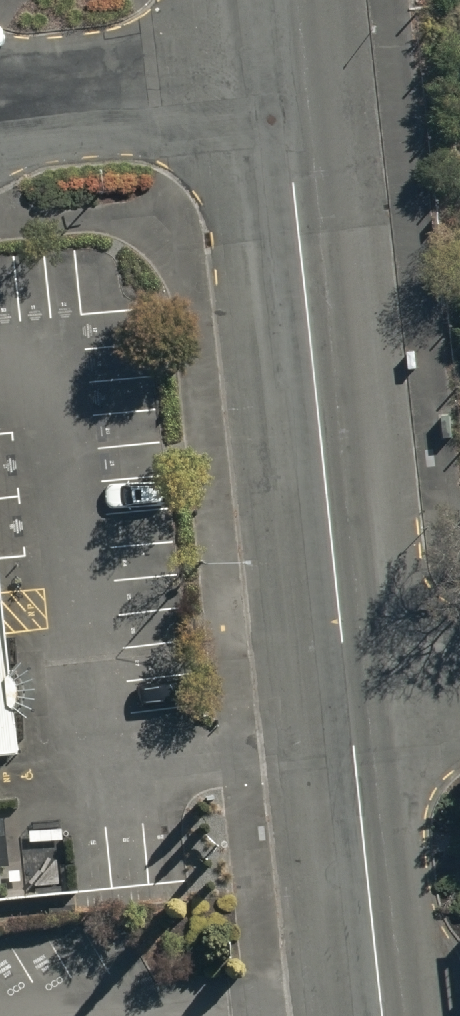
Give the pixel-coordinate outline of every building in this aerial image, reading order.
[(21,756),(0,562),(0,758),(21,756)]
